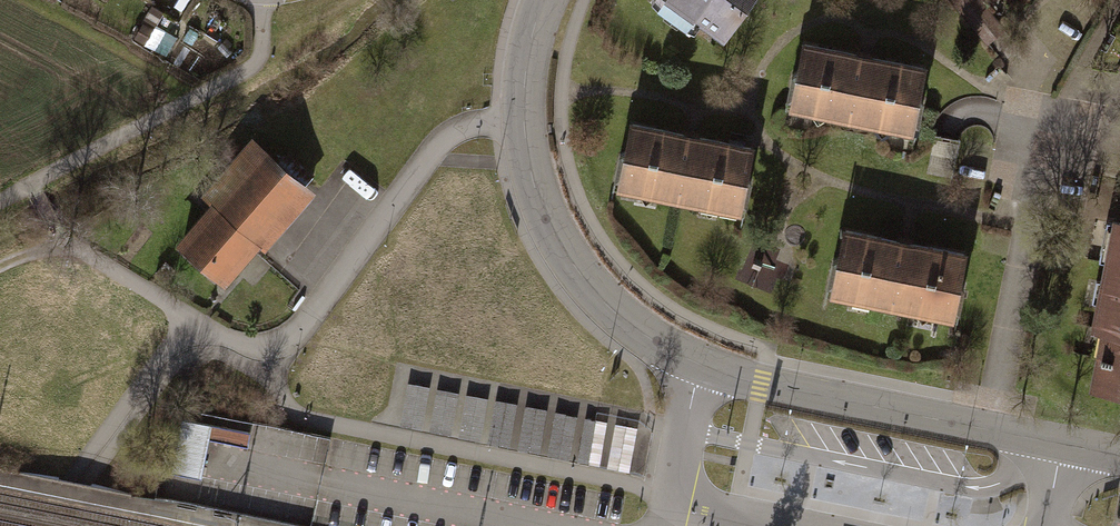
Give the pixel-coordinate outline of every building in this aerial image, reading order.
[(724,36),(750,0),(674,0),(724,36)] [(859,52),(803,41),(790,107),(914,131),(926,65),(875,55),(859,52)] [(729,143),(632,123),(619,186),(741,211),(754,149),(729,143)] [(216,207),(183,244),(223,280),(258,241),(263,246),(310,194),(253,143),(205,197),(216,207)] [(1094,385),(1119,390),(1119,224),(1112,262),(1110,262),(1106,280),(1111,281),(1108,303),(1100,301),(1096,327),(1112,330),(1108,354),(1099,353),(1094,385)] [(900,240),(844,228),(831,291),(953,315),(966,253),(918,243),(900,240)] [(492,441),(622,459),(627,421),(524,407),(524,403),(497,399),(492,441)] [(861,440),(762,418),(747,485),(845,507),(861,440)]
